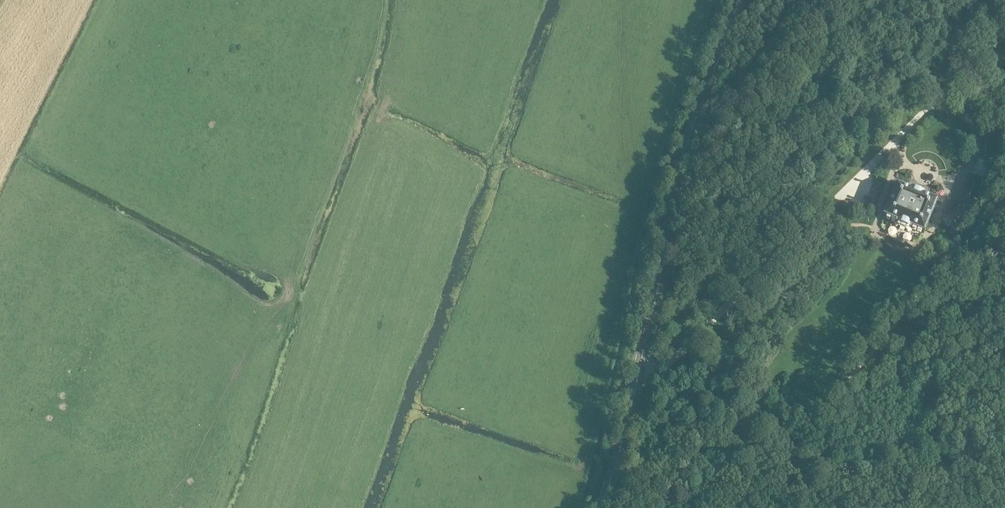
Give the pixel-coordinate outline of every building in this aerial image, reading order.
[(961,200),(973,205),(983,180),(971,175),(961,200)] [(885,215),(901,221),(899,225),(901,229),(907,231),(911,229),(912,226),(925,232),(938,201),(922,194),(922,193),(914,189),(913,190),(898,184),(885,215)]
